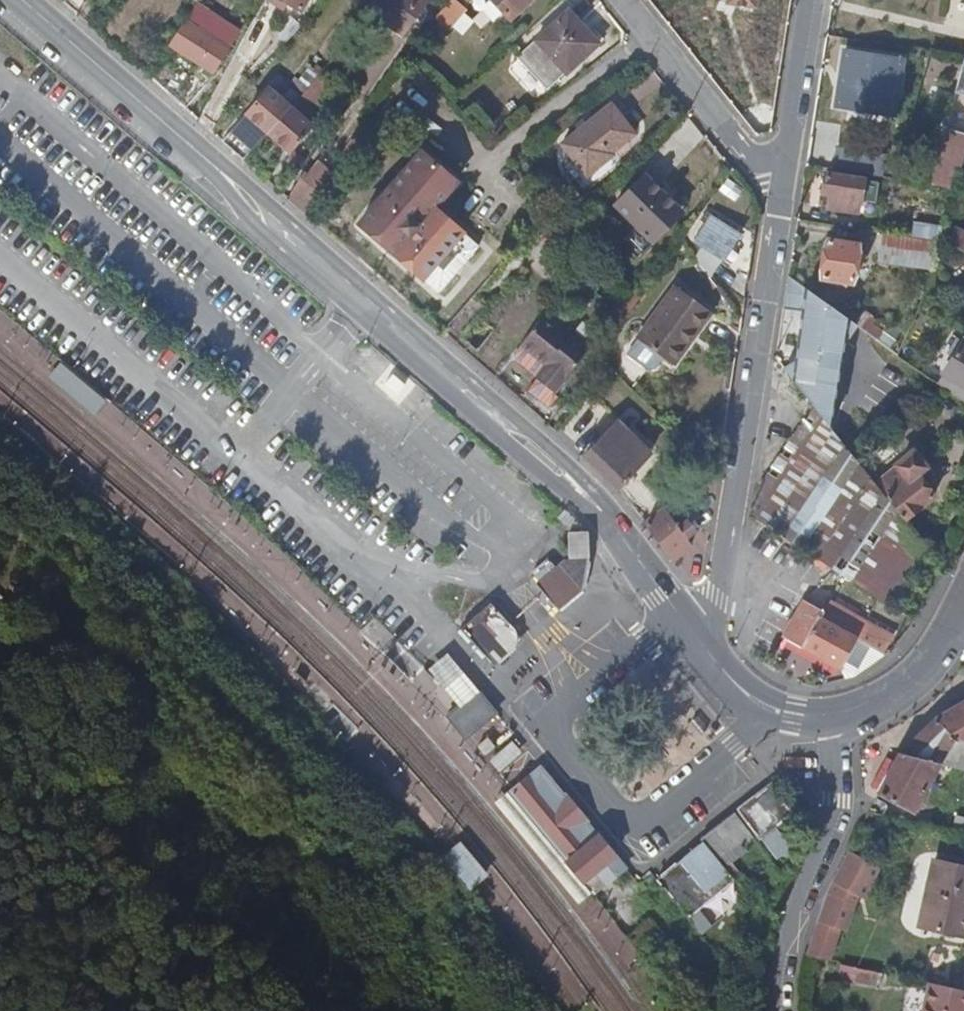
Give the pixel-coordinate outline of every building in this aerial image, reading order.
[(300,13),(308,0),(279,0),(300,13)] [(368,13),(406,42),(432,8),(422,0),(378,0),(368,13)] [(487,0),(483,0),(475,8),(495,29),(504,20),(487,0)] [(504,20),(508,17),(511,20),(534,0),(487,0),(504,20)] [(455,3),(436,22),(448,35),(467,16),(455,3)] [(212,14),(204,25),(214,33),(211,38),(200,31),(188,23),(173,46),(213,73),(240,32),(212,14)] [(545,93),(564,76),(565,78),(584,61),(578,55),(591,42),(567,15),(534,44),(516,61),(545,93)] [(204,25),(200,31),(211,38),(214,33),(204,25)] [(578,55),(584,61),(597,48),(591,42),(578,55)] [(905,56),(843,47),(835,107),(896,116),(905,56)] [(300,87),(306,93),(314,85),(318,81),(326,70),(322,67),(314,75),(312,73),(300,87)] [(318,81),(323,85),(331,75),(326,70),(318,81)] [(293,108),(268,135),(290,155),(315,128),(306,120),(327,97),(314,85),(306,93),(293,108)] [(955,118),(963,121),(963,86),(955,118)] [(268,135),(293,108),(271,89),(224,143),(245,161),(268,135)] [(559,145),(573,160),(586,176),(611,153),(633,134),(608,105),(559,145)] [(419,153),(359,225),(438,294),(476,249),(433,210),(455,184),(419,153)] [(586,176),(573,160),(563,169),(583,194),(620,163),(611,153),(586,176)] [(304,174),(289,199),(305,213),(311,204),(321,188),(304,174)] [(831,197),(829,210),(859,215),(861,203),(863,203),(867,182),(827,176),(823,196),(831,197)] [(664,221),(677,207),(646,177),(616,208),(654,243),(670,226),(664,221)] [(664,221),(670,226),(683,213),(677,207),(664,221)] [(692,238),(696,241),(713,219),(708,216),(692,238)] [(700,244),(691,257),(706,276),(735,235),(713,219),(696,241),(700,244)] [(963,251),(963,248),(963,234),(955,230),(948,244),(954,247),(963,251)] [(941,241),(883,233),(879,261),(932,269),(941,241)] [(828,241),(821,280),(853,286),(859,247),(828,241)] [(957,264),(963,251),(954,247),(948,260),(957,264)] [(854,339),(861,330),(790,279),(785,309),(808,326),(819,313),(854,339)] [(636,342),(672,369),(711,315),(675,289),(636,342)] [(520,348),(545,367),(548,364),(570,380),(592,350),(574,336),(570,341),(543,320),(520,348)] [(938,384),(945,389),(958,398),(963,402),(963,344),(962,343),(938,384)] [(513,364),(536,381),(545,367),(520,348),(513,358),(513,364)] [(111,399),(62,356),(47,374),(97,416),(111,399)] [(536,381),(557,397),(570,380),(548,364),(545,367),(536,381)] [(549,409),(557,397),(536,381),(527,393),(549,409)] [(828,565),(889,605),(928,549),(923,543),(905,520),(876,484),(869,476),(849,452),(824,421),(811,405),(795,384),(780,397),(801,424),(756,490),(752,515),(819,559),(828,565)] [(819,399),(811,405),(824,421),(831,414),(819,399)] [(94,423),(138,459),(153,440),(110,404),(94,423)] [(600,445),(634,476),(650,460),(617,428),(600,445)] [(866,454),(859,444),(849,452),(869,476),(876,470),(864,455),(866,454)] [(600,445),(594,451),(586,460),(619,492),(634,476),(600,445)] [(914,454),(876,484),(905,520),(933,496),(925,487),(915,474),(925,466),(914,454)] [(915,474),(925,487),(930,482),(925,476),(929,472),(925,466),(915,474)] [(665,511),(678,530),(692,518),(683,507),(697,495),(704,504),(715,495),(719,469),(717,470),(665,511)] [(646,527),(673,562),(691,547),(678,530),(665,511),(646,527)] [(588,592),(599,592),(598,566),(591,566),(590,537),(569,537),(569,568),(543,568),(543,616),(588,616),(588,592)] [(824,571),(828,565),(819,559),(815,565),(824,571)] [(804,601),(783,638),(841,669),(858,639),(872,647),(881,629),(848,609),(838,628),(821,619),(824,612),(804,601)] [(484,605),(459,636),(501,670),(526,638),(484,605)] [(465,671),(450,652),(429,669),(462,709),(475,698),(478,696),(483,692),(465,671)] [(496,717),(478,696),(475,698),(462,709),(458,712),(448,721),(451,726),(455,730),(466,743),(496,717)] [(939,720),(952,742),(963,745),(963,705),(939,720)] [(952,742),(939,720),(903,755),(940,764),(952,742)] [(489,738),(479,746),(486,755),(496,747),(489,738)] [(952,742),(940,764),(946,766),(949,759),(963,764),(963,745),(952,742)] [(502,776),(524,756),(513,744),(490,764),(502,776)] [(914,812),(940,764),(903,755),(881,794),(914,812)] [(963,770),(963,764),(949,759),(946,766),(963,770)] [(565,794),(541,767),(511,793),(535,820),(544,831),(552,841),(569,860),(564,865),(591,895),(627,864),(599,832),(598,833),(588,822),(589,821),(577,807),(566,793),(565,794)] [(793,814),(775,790),(772,787),(767,791),(756,799),(777,827),(793,814)] [(777,827),(756,799),(740,812),(762,839),(777,827)] [(745,845),(754,837),(736,815),(705,839),(705,843),(727,869),(749,849),(745,845)] [(472,890),(490,875),(462,841),(444,856),(472,890)] [(706,892),(730,873),(727,869),(705,843),(682,862),(700,884),(706,892)] [(866,901),(882,870),(849,853),(828,895),(807,957),(831,962),(842,930),(848,933),(856,906),(861,898),(866,901)] [(700,884),(682,862),(660,879),(679,900),(700,884)] [(937,863),(923,926),(963,935),(963,868),(937,863)] [(877,973),(859,969),(856,982),(875,986),(877,973)] [(930,983),(924,1010),(963,1010),(963,991),(930,983)]
